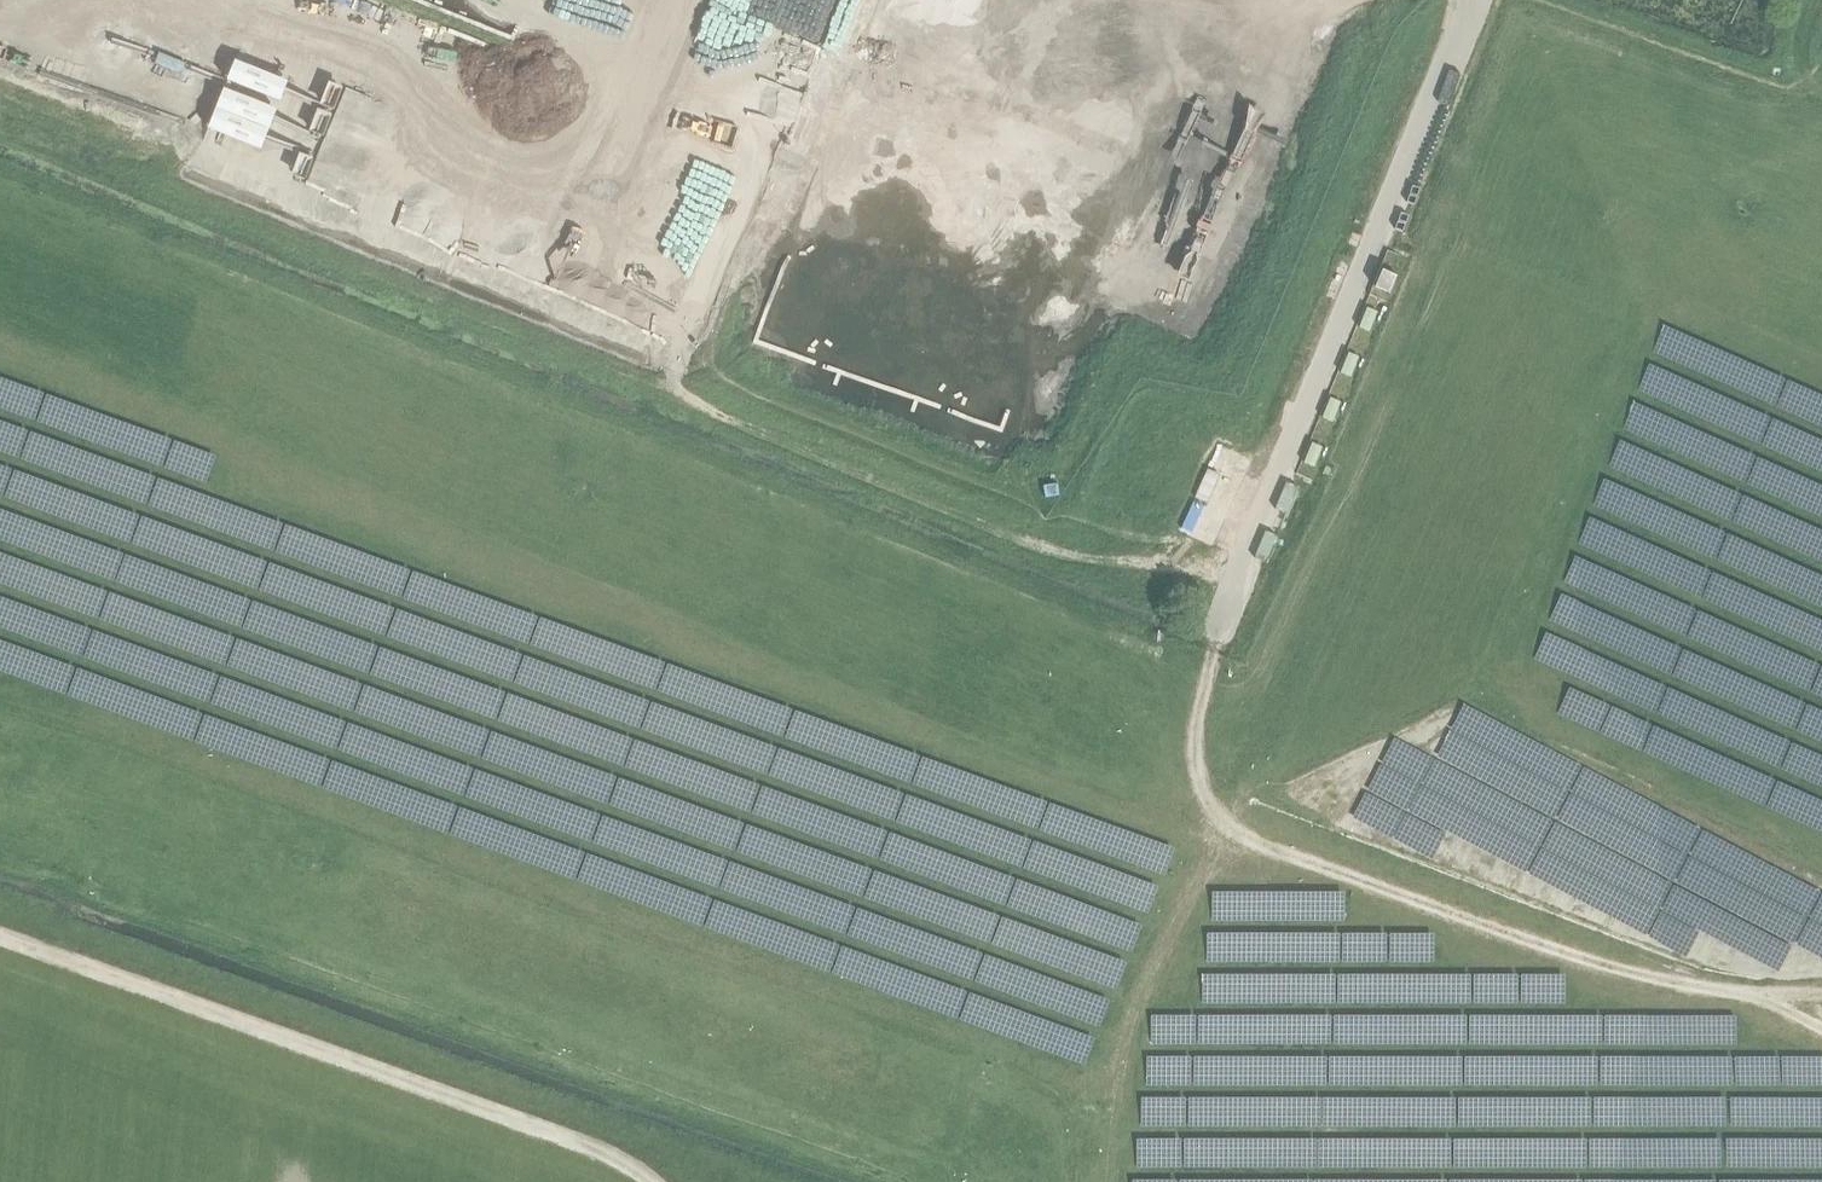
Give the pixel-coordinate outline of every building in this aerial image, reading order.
[(1297,474),(1287,508),(1298,512),(1309,478),(1297,474)]
